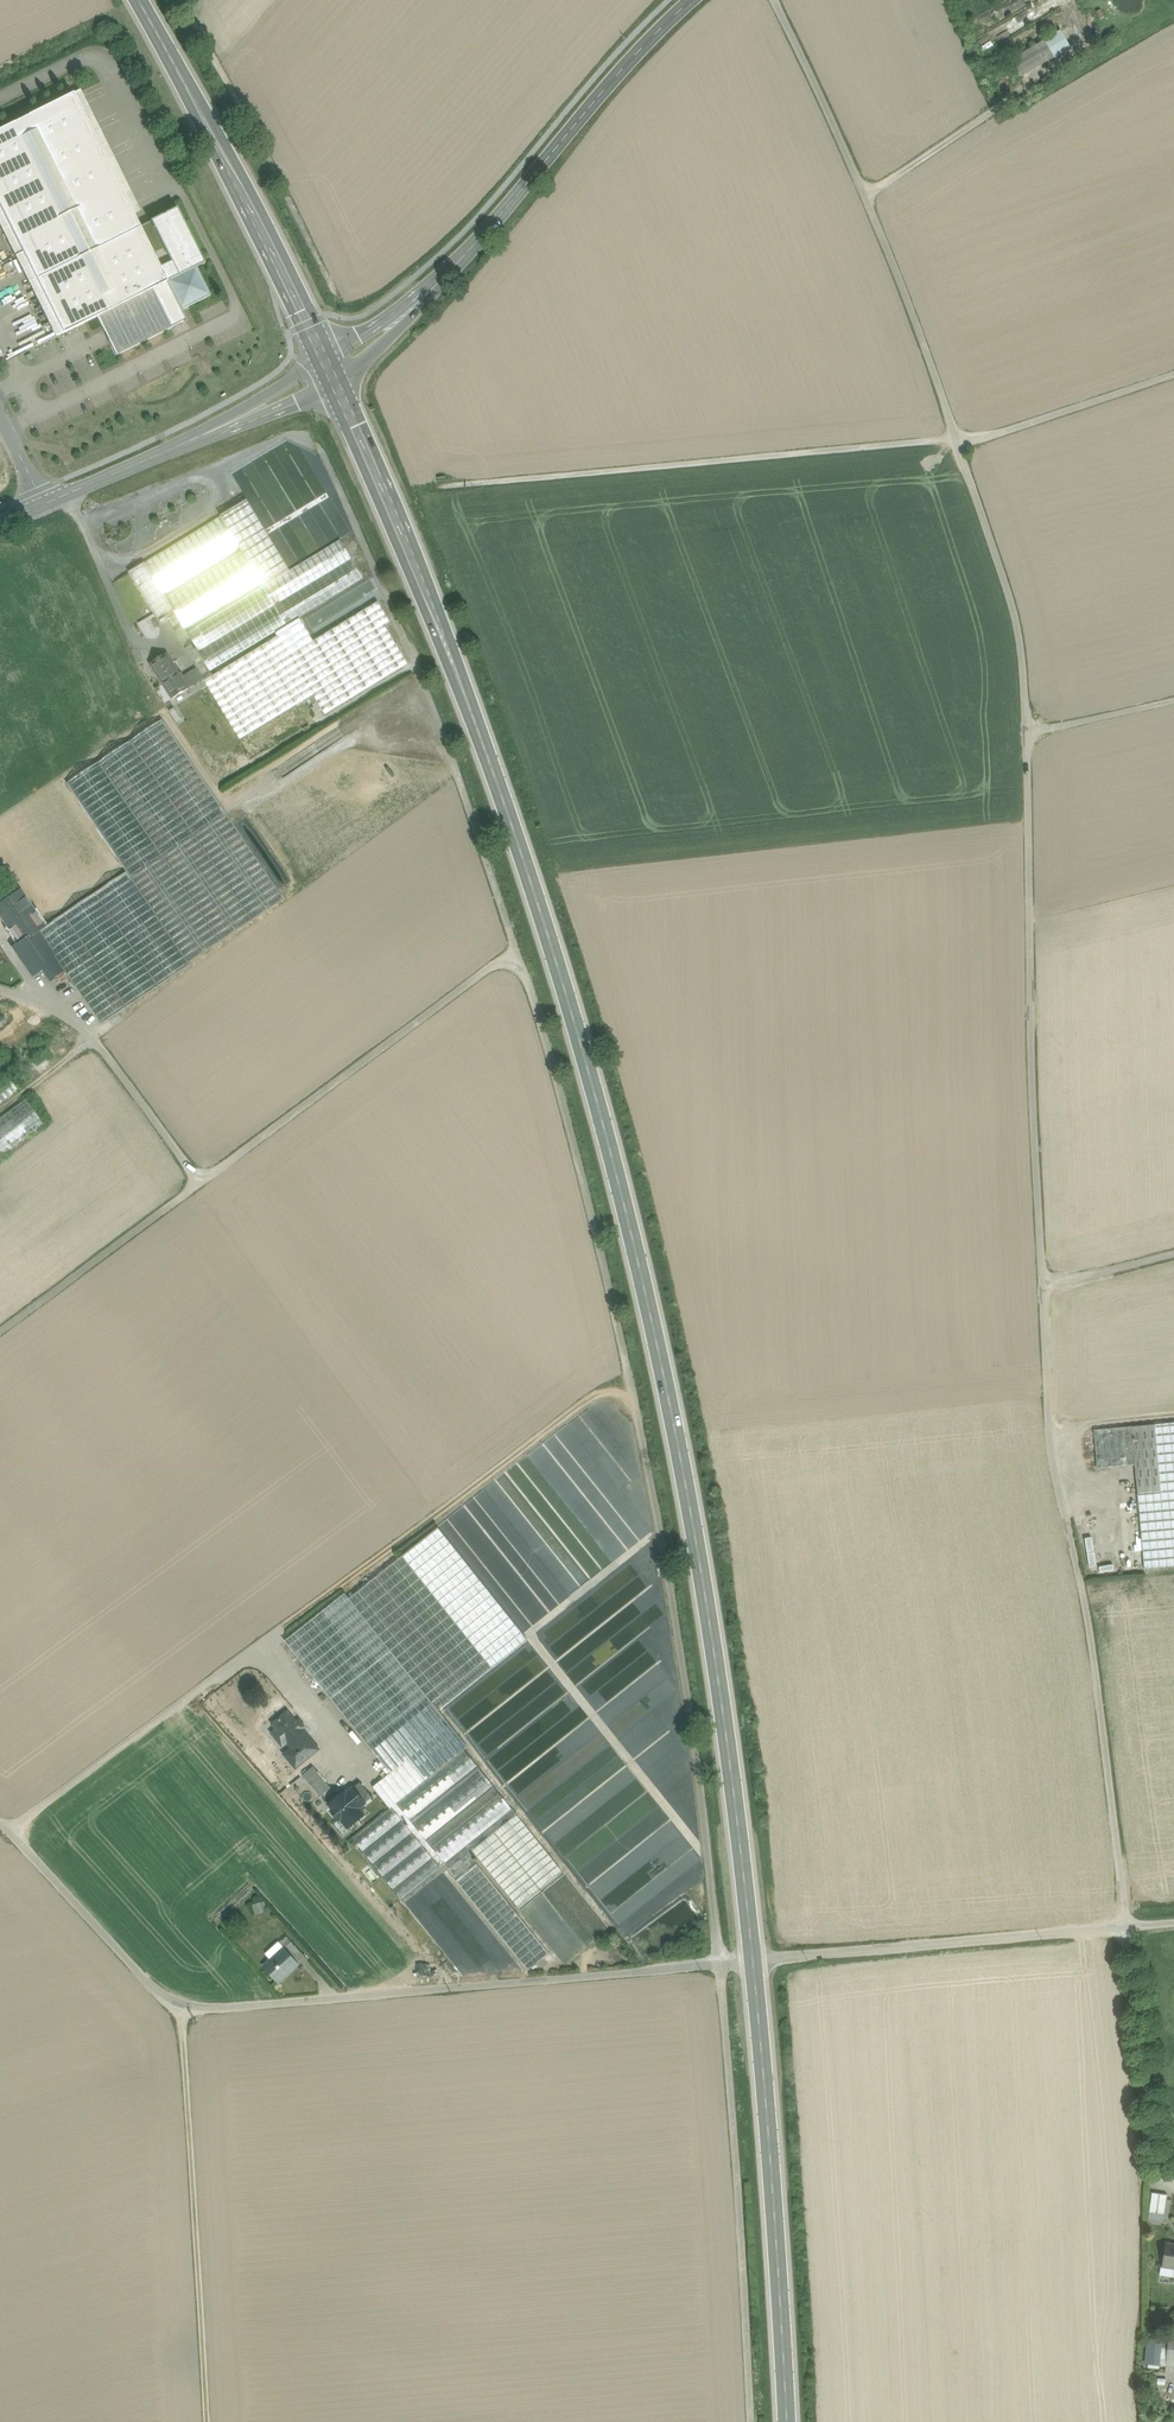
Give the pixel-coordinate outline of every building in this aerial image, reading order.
[(969,18),(978,35),(1045,0),(1003,0),(969,18)] [(978,35),(987,51),(1063,11),(1057,0),(1045,0),(978,35)] [(1060,32),(1010,61),(1019,77),(1070,48),(1060,32)] [(0,130),(0,207),(63,333),(97,317),(116,355),(186,320),(181,310),(209,296),(195,268),(204,263),(177,208),(150,221),(150,222),(139,228),(72,94),(0,130)] [(350,532),(321,476),(307,483),(305,479),(296,483),(299,489),(290,494),(312,535),(320,531),(327,544),(330,543),(330,542),(350,532)] [(290,570),(248,500),(222,516),(240,547),(243,551),(261,582),(264,586),(290,570)] [(222,516),(145,563),(164,593),(240,547),(222,516)] [(359,556),(347,536),(342,539),(354,559),(359,556)] [(363,579),(340,539),(317,554),(340,593),(363,579)] [(243,551),(166,597),(184,628),(261,582),(243,551)] [(290,570),(264,586),(274,604),(276,607),(287,625),(299,618),(340,593),(317,554),(290,570)] [(164,593),(145,563),(129,572),(162,626),(169,622),(179,637),(187,632),(184,628),(166,597),(164,593)] [(264,586),(187,632),(198,650),(274,604),(264,586)] [(278,636),(213,675),(212,674),(205,678),(206,679),(204,680),(240,739),(314,695),(325,714),(407,664),(384,625),(389,622),(377,602),(313,641),(299,618),(287,625),(275,632),(278,636)] [(276,607),(199,653),(210,671),(275,632),(287,625),(276,607)] [(198,650),(187,632),(179,637),(197,668),(204,679),(205,678),(212,674),(210,671),(199,653),(198,650)] [(179,674),(167,654),(151,664),(164,684),(180,675),(179,674)] [(197,668),(182,678),(189,688),(204,679),(197,668)] [(180,675),(164,684),(173,698),(189,688),(182,678),(180,674),(179,674),(180,675)] [(163,719),(67,783),(127,872),(132,879),(228,815),(163,719)] [(45,927),(38,931),(66,972),(68,975),(157,915),(190,963),(285,900),(228,815),(132,879),(127,872),(45,927)] [(0,904),(0,915),(7,926),(33,908),(20,890),(0,904)] [(33,908),(7,926),(19,943),(19,944),(38,931),(45,927),(33,908)] [(157,915),(68,975),(102,1025),(191,966),(190,963),(157,915)] [(66,972),(38,931),(19,944),(19,943),(12,947),(32,976),(42,970),(50,982),(66,972)] [(0,1085),(0,1105),(19,1091),(9,1078),(0,1085)] [(0,1118),(0,1156),(44,1124),(25,1099),(0,1118)] [(1094,1430),(1097,1468),(1135,1465),(1144,1569),(1173,1566),(1173,1423),(1094,1430)] [(425,1536),(348,1597),(438,1710),(516,1649),(425,1536)] [(1094,1566),(1092,1536),(1083,1537),(1084,1567),(1094,1566)] [(348,1597),(345,1593),(285,1641),(391,1773),(373,1787),(390,1809),(353,1839),(401,1899),(468,1845),(512,1809),(464,1749),(467,1747),(438,1710),(348,1597)] [(512,1677),(464,1713),(470,1750),(478,1761),(499,1745),(506,1784),(508,1784),(517,1796),(530,1786),(533,1790),(566,1800),(564,1807),(568,1811),(573,1807),(569,1803),(572,1796),(581,1799),(580,1802),(606,1782),(597,1783),(588,1771),(593,1755),(592,1746),(588,1745),(583,1738),(591,1731),(590,1723),(579,1725),(587,1719),(585,1702),(579,1703),(554,1670),(512,1677)] [(288,1712),(273,1724),(293,1748),(307,1736),(288,1712)] [(293,1748),(285,1755),(296,1768),(297,1767),(301,1772),(310,1764),(306,1760),(319,1749),(307,1736),(293,1748)] [(332,1788),(313,1766),(303,1775),(321,1796),(332,1788)] [(364,1779),(341,1797),(340,1797),(327,1807),(349,1834),(366,1821),(365,1820),(364,1821),(355,1810),(357,1809),(352,1803),(371,1787),(364,1779)] [(512,1809),(468,1845),(472,1851),(519,1908),(564,1872),(513,1808),(512,1809)] [(472,1851),(468,1845),(401,1899),(464,1976),(524,1971),(444,1872),(447,1870),(528,1970),(550,1953),(469,1853),(472,1851)] [(301,1951),(292,1941),(285,1948),(294,1958),(301,1951)] [(285,1948),(264,1967),(278,1982),(299,1963),(294,1958),(285,1948)] [(306,1957),(301,1951),(294,1958),(299,1963),(306,1957)] [(1167,2195),(1151,2192),(1149,2212),(1164,2214),(1167,2195)] [(1166,2243),(1162,2266),(1173,2268),(1173,2244),(1166,2243)] [(1168,2334),(1168,2342),(1166,2364),(1173,2365),(1173,2334),(1168,2334)] [(1168,2342),(1150,2340),(1148,2362),(1166,2364),(1168,2342)]
